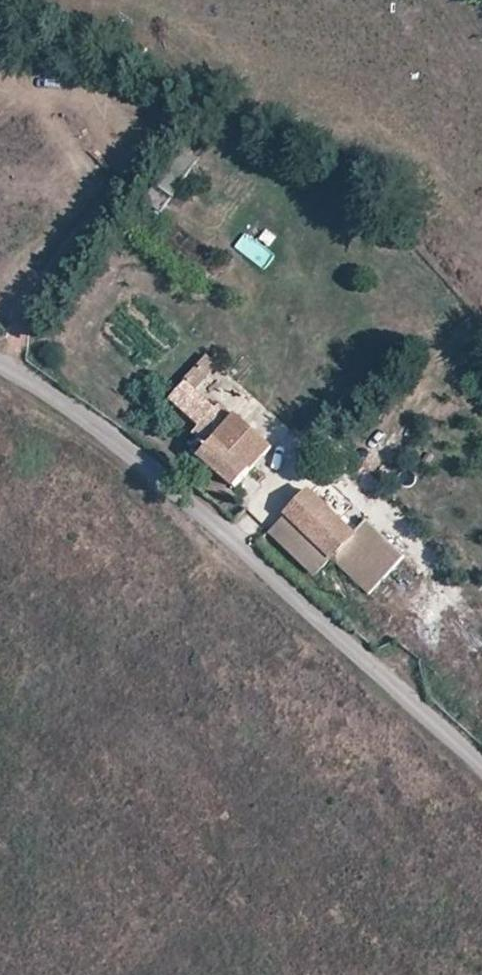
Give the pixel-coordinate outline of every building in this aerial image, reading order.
[(182,383),(168,399),(197,426),(190,434),(196,440),(187,450),(230,490),(268,450),(233,417),(230,421),(215,407),(212,411),(182,383)] [(366,519),(322,480),(308,494),(330,512),(354,534),(366,519)] [(285,520),(330,559),(354,534),(330,512),(308,494),(285,520)] [(354,534),(330,559),(368,594),(405,555),(366,519),(354,534)] [(330,559),(285,520),(268,538),(314,577),(330,559)] [(401,631),(437,664),(453,645),(419,612),(401,631)]
